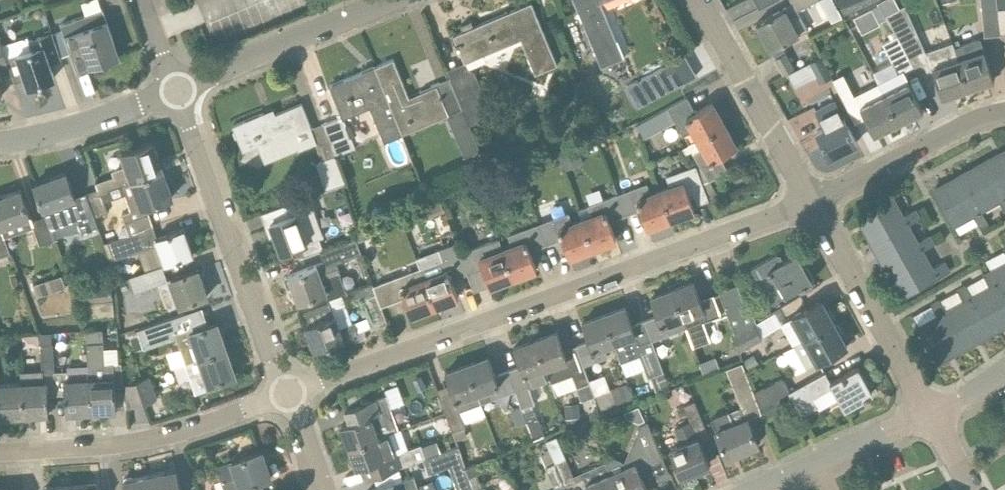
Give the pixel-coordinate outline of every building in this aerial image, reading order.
[(599,67),(624,57),(601,0),(573,0),(599,67)] [(759,9),(777,0),(754,0),(759,9)] [(801,16),(798,11),(819,0),(791,0),(793,4),(757,23),(771,50),(797,35),(796,33),(806,27),(801,16)] [(844,15),(882,0),(838,0),(844,15)] [(885,15),(894,10),(888,0),(882,0),(878,2),(885,15)] [(997,8),(996,0),(981,0),(984,35),(998,33),(995,9),(997,8)] [(557,65),(531,2),(473,26),(471,21),(461,25),(463,30),(453,35),(465,62),(485,54),(482,48),(518,34),(535,74),(557,65)] [(879,5),(872,8),(879,22),(886,19),(879,5)] [(931,68),(942,98),(954,94),(954,93),(967,89),(953,48),(954,48),(952,42),(925,51),(905,5),(894,10),(885,15),(893,28),(891,29),(912,67),(922,61),(927,70),(931,68)] [(838,6),(826,12),(832,24),(844,18),(838,6)] [(998,33),(1004,33),(1004,8),(997,8),(995,9),(998,33)] [(119,55),(107,21),(103,10),(61,25),(65,36),(54,40),(60,56),(71,53),(77,70),(119,55)] [(898,73),(878,83),(898,122),(912,115),(912,116),(923,110),(904,71),(912,67),(891,29),(882,34),(886,42),(883,43),(898,73)] [(60,56),(54,40),(52,33),(29,41),(32,50),(17,55),(28,87),(55,78),(49,62),(61,58),(60,56)] [(953,48),(967,89),(982,84),(994,80),(980,39),(954,48),(953,48)] [(9,65),(0,40),(0,68),(9,65)] [(785,53),(777,57),(786,72),(793,69),(785,53)] [(685,55),(668,65),(659,70),(671,90),(697,76),(685,55)] [(833,77),(822,56),(809,63),(819,84),(833,77)] [(393,59),(375,67),(400,127),(444,109),(465,159),(481,153),(469,126),(450,78),(420,90),(421,93),(409,97),(393,59)] [(343,118),(370,107),(385,143),(403,135),(400,127),(375,67),(330,86),(337,104),(343,118)] [(450,78),(469,126),(482,121),(483,93),(474,72),(469,70),(450,78)] [(853,95),(843,74),(833,79),(855,122),(865,117),(874,135),(885,130),(885,129),(898,122),(878,83),(853,95)] [(829,157),(856,143),(831,92),(817,100),(830,126),(817,132),(829,157)] [(643,136),(674,119),(683,135),(693,130),(698,139),(724,125),(712,103),(695,113),(686,98),(668,108),(637,125),(643,136)] [(233,125),(243,151),(259,144),(265,161),(298,148),(292,133),(310,126),(301,103),(266,118),(263,113),(233,125)] [(342,117),(324,124),(336,156),(336,155),(355,149),(342,117)] [(347,183),(336,155),(336,156),(324,124),(311,129),(322,160),(319,161),(330,190),(347,183)] [(709,180),(710,181),(728,171),(719,156),(736,147),(724,125),(698,139),(703,149),(694,153),(709,180)] [(122,153),(126,166),(112,171),(114,176),(96,183),(98,189),(86,193),(94,214),(95,217),(108,212),(102,194),(109,191),(108,189),(121,184),(163,169),(153,142),(122,153)] [(1002,155),(997,157),(996,155),(986,160),(988,162),(1004,193),(1004,153),(1002,155)] [(981,210),(998,201),(1004,212),(1004,193),(988,162),(971,172),(969,170),(960,175),(961,177),(980,211),(981,210)] [(480,163),(466,169),(472,182),(485,176),(480,163)] [(698,204),(709,201),(703,186),(703,184),(696,166),(668,176),(671,186),(660,190),(671,218),(695,210),(690,198),(695,197),(698,204)] [(127,227),(129,235),(130,235),(154,227),(147,206),(173,197),(163,169),(121,184),(131,211),(122,214),(125,221),(127,227)] [(93,214),(94,214),(86,193),(75,197),(66,173),(34,184),(45,216),(54,240),(58,239),(55,231),(68,227),(60,204),(68,201),(75,221),(80,235),(98,229),(93,214)] [(980,211),(961,177),(944,187),(943,184),(934,190),(955,225),(972,215),(979,227),(987,222),(981,210),(980,211)] [(325,191),(322,183),(308,188),(310,195),(325,191)] [(634,189),(618,195),(625,214),(640,208),(647,227),(671,218),(660,190),(650,194),(646,184),(634,189)] [(0,228),(31,217),(20,189),(0,197),(0,226),(0,228)] [(460,197),(465,210),(477,205),(472,192),(460,197)] [(320,251),(308,217),(317,214),(310,195),(268,212),(272,223),(270,223),(281,253),(301,245),(305,256),(320,251)] [(609,219),(625,214),(618,195),(589,205),(592,215),(582,219),(593,247),(616,239),(609,219)] [(865,225),(874,242),(908,223),(908,224),(919,218),(914,210),(903,216),(892,197),(857,217),(862,226),(865,225)] [(434,203),(438,215),(444,212),(440,201),(434,203)] [(534,212),(539,224),(546,244),(562,237),(569,256),(593,247),(582,219),(572,223),(569,213),(554,219),(549,206),(534,212)] [(33,227),(39,245),(54,240),(45,216),(32,221),(31,221),(33,227)] [(879,251),(888,268),(922,249),(922,250),(933,244),(929,237),(919,243),(908,224),(908,223),(874,242),(872,243),(877,252),(879,251)] [(513,245),(502,249),(513,277),(536,268),(529,250),(546,244),(539,224),(509,235),(513,245)] [(10,254),(5,238),(4,238),(0,228),(0,226),(0,258),(10,254)] [(130,235),(129,235),(120,238),(108,242),(114,259),(139,251),(159,244),(166,264),(193,255),(193,254),(192,254),(184,229),(184,228),(157,237),(154,227),(130,235)] [(121,228),(119,233),(120,238),(129,235),(127,227),(121,228)] [(370,238),(366,228),(354,232),(358,242),(370,238)] [(340,276),(335,263),(361,254),(356,239),(320,251),(324,264),(289,276),(298,302),(326,293),(322,282),(340,276)] [(460,254),(467,273),(483,267),(489,286),(513,277),(502,249),(499,239),(489,243),(461,253),(460,254)] [(421,268),(425,278),(435,306),(458,297),(451,279),(467,273),(460,254),(461,253),(457,242),(438,249),(438,250),(417,257),(422,268),(421,268)] [(932,268),(922,250),(922,249),(888,268),(886,269),(892,278),(894,277),(903,294),(901,295),(902,296),(948,270),(943,262),(932,268)] [(813,288),(809,282),(813,280),(812,279),(811,280),(797,255),(781,264),(777,256),(778,255),(777,254),(751,268),(758,281),(760,279),(774,303),(797,290),(800,296),(813,288)] [(8,255),(0,258),(0,261),(2,266),(11,264),(8,255)] [(992,272),(1004,294),(1004,264),(992,272)] [(167,281),(167,280),(162,266),(129,277),(135,292),(160,284),(167,281)] [(411,315),(435,306),(425,278),(421,268),(381,283),(388,302),(404,296),(411,315)] [(198,269),(172,278),(182,305),(207,297),(198,269)] [(992,272),(984,276),(990,288),(971,298),(989,330),(991,333),(1000,328),(999,325),(1004,322),(1004,294),(992,272)] [(62,274),(33,283),(37,296),(66,286),(62,274)] [(683,318),(694,346),(710,341),(703,323),(722,316),(714,295),(700,300),(694,282),(693,282),(673,290),(683,318)] [(96,302),(113,300),(111,284),(94,286),(96,302)] [(388,323),(381,305),(373,284),(357,290),(371,330),(388,323)] [(748,301),(742,303),(736,287),(720,293),(735,333),(754,323),(756,322),(748,301)] [(972,340),(989,330),(971,298),(965,287),(958,291),(964,302),(945,312),(963,345),(964,347),(973,342),(972,340)] [(672,322),(683,318),(673,290),(652,297),(651,297),(657,316),(645,320),(653,341),(668,335),(676,332),(672,322)] [(794,345),(834,323),(833,320),(835,319),(830,310),(828,311),(821,300),(791,315),(792,317),(782,323),(794,345)] [(946,354),(963,345),(945,312),(939,301),(931,306),(937,317),(919,327),(938,362),(947,357),(946,354)] [(652,341),(653,341),(645,320),(632,325),(625,307),(624,307),(603,315),(614,344),(615,344),(621,363),(640,356),(648,378),(650,377),(663,372),(656,351),(652,341)] [(334,315),(307,325),(316,350),(343,340),(343,339),(358,334),(354,323),(339,328),(334,315)] [(576,346),(584,366),(608,358),(604,347),(614,344),(603,315),(584,322),(583,322),(582,322),(589,341),(576,346)] [(168,321),(134,328),(136,341),(170,335),(168,321)] [(200,359),(226,350),(217,323),(204,327),(203,324),(175,333),(180,349),(195,344),(200,358),(200,359)] [(762,338),(754,323),(735,333),(735,334),(734,334),(740,350),(762,338)] [(834,323),(794,345),(807,368),(847,346),(841,335),(842,334),(837,325),(836,325),(834,323)] [(117,344),(116,328),(105,329),(106,345),(117,344)] [(87,344),(89,381),(91,412),(116,410),(115,391),(124,391),(124,384),(122,363),(104,363),(102,330),(86,331),(87,344)] [(535,340),(549,378),(549,379),(560,375),(570,371),(577,388),(590,383),(584,366),(576,346),(564,350),(557,332),(556,332),(556,333),(535,340)] [(40,334),(41,344),(51,344),(51,333),(40,334)] [(516,391),(521,407),(522,408),(532,405),(535,404),(529,386),(549,378),(535,340),(515,348),(515,347),(514,348),(520,366),(508,370),(516,391)] [(47,396),(56,396),(55,373),(53,344),(51,344),(41,344),(42,374),(20,375),(21,385),(23,415),(47,414),(47,415),(48,415),(47,396)] [(185,363),(190,378),(196,394),(224,384),(223,380),(235,376),(226,350),(200,359),(200,358),(185,363)] [(758,364),(753,355),(744,361),(749,370),(758,364)] [(487,358),(467,365),(477,394),(481,403),(492,400),(516,391),(508,370),(495,375),(489,357),(487,357),(487,358)] [(720,368),(716,357),(700,363),(704,374),(720,368)] [(742,407),(747,419),(762,413),(760,408),(754,393),(742,363),(727,369),(742,407)] [(481,403),(477,394),(467,365),(447,372),(446,372),(445,373),(451,391),(439,395),(446,416),(453,432),(463,429),(464,428),(459,412),(471,407),(481,403)] [(817,407),(812,398),(832,387),(845,409),(846,409),(845,408),(864,397),(865,398),(870,396),(862,382),(866,380),(858,366),(831,380),(826,371),(789,392),(802,415),(817,407)] [(67,412),(91,412),(89,381),(67,382),(67,372),(55,373),(56,396),(65,395),(66,413),(67,413),(67,412)] [(669,390),(663,372),(650,377),(656,395),(669,390)] [(124,384),(124,391),(126,409),(157,399),(149,376),(124,384)] [(754,393),(760,408),(778,398),(789,391),(782,378),(754,393)] [(627,384),(594,395),(601,415),(634,403),(627,384)] [(23,415),(21,385),(0,387),(0,386),(0,417),(23,415)] [(393,404),(405,401),(401,385),(388,388),(393,404)] [(343,395),(348,408),(363,403),(358,390),(343,395)] [(387,434),(387,433),(399,429),(386,394),(363,403),(348,408),(345,409),(346,410),(350,422),(342,425),(342,427),(342,426),(350,447),(387,434)] [(784,409),(778,398),(760,408),(762,413),(765,421),(784,409)] [(682,476),(709,465),(698,438),(708,434),(695,401),(684,405),(690,421),(691,423),(676,429),(682,444),(671,449),(682,476)] [(532,405),(522,408),(526,421),(537,418),(532,405)] [(527,423),(526,421),(522,408),(521,407),(511,411),(516,427),(527,423)] [(579,408),(566,409),(567,419),(580,418),(579,408)] [(758,445),(747,419),(734,425),(728,413),(711,420),(727,458),(728,457),(757,445),(758,445)] [(647,421),(640,424),(624,463),(620,461),(614,458),(610,458),(607,460),(608,461),(606,462),(610,473),(611,473),(618,489),(648,489),(642,475),(655,469),(650,456),(659,452),(659,454),(661,453),(648,421),(647,421)] [(587,437),(592,435),(594,431),(592,426),(587,424),(583,426),(581,431),(583,435),(587,437)] [(453,432),(456,441),(466,437),(463,429),(457,431),(453,432)] [(357,468),(357,469),(376,461),(381,475),(400,468),(425,459),(426,459),(421,444),(395,453),(392,444),(387,434),(350,447),(357,467),(357,468)] [(555,462),(566,486),(576,481),(557,436),(546,440),(555,463),(555,462)] [(439,454),(434,441),(422,446),(426,459),(439,454)] [(468,473),(467,474),(464,466),(458,447),(426,459),(425,459),(428,468),(447,461),(449,465),(458,489),(473,489),(468,473)] [(220,477),(225,489),(264,489),(261,482),(271,478),(262,451),(217,466),(220,477)] [(555,463),(546,467),(556,489),(566,486),(555,462),(555,463)] [(610,473),(606,462),(581,472),(586,484),(588,489),(618,489),(611,473),(610,473)] [(176,469),(149,475),(152,489),(180,489),(176,469)] [(125,489),(152,489),(149,475),(123,480),(125,489)] [(419,489),(414,476),(392,483),(393,484),(375,489),(419,489)]
